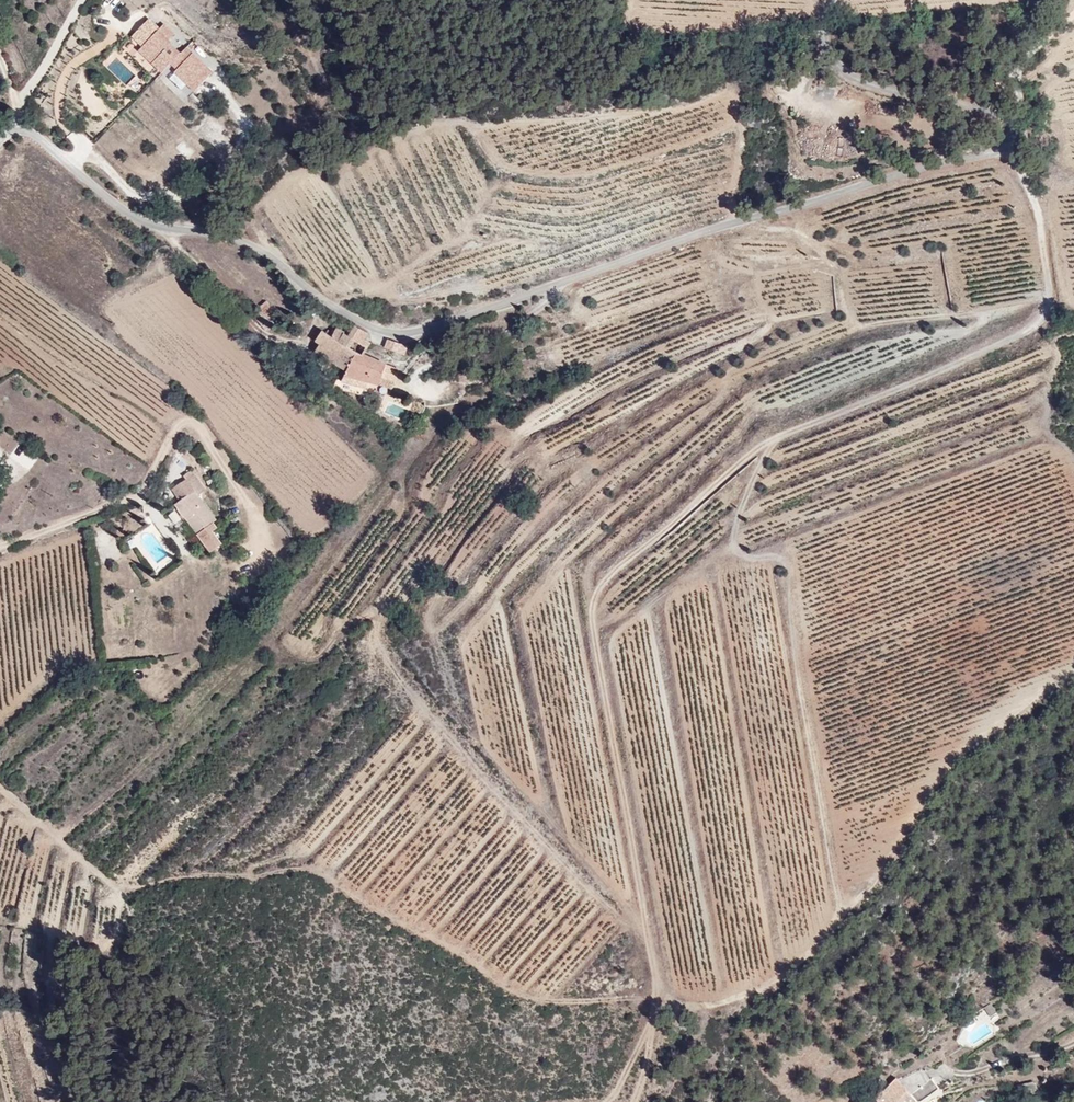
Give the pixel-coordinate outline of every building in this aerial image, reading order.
[(187,99),(213,72),(186,46),(181,52),(167,40),(174,32),(164,22),(159,27),(149,17),(126,41),(187,99)] [(169,40),(176,46),(181,40),(174,34),(169,40)] [(420,356),(355,323),(332,339),(321,357),(357,383),(396,393),(399,373),(420,356)] [(231,544),(197,466),(173,493),(220,560),(231,544)] [(163,580),(180,567),(176,561),(159,574),(163,580)] [(992,1002),(981,1007),(989,1023),(999,1019),(992,1002)] [(865,1101),(904,1101),(878,1078),(866,1100),(865,1101)]
